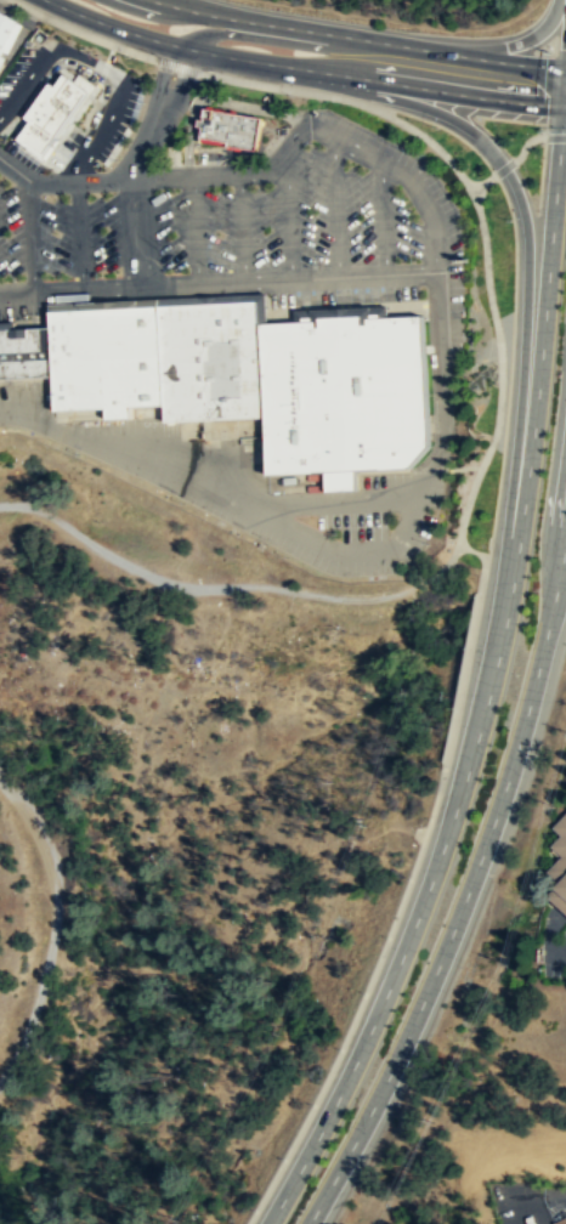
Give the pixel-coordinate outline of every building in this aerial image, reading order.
[(17,19),(0,51),(0,10),(17,19)] [(44,157),(90,92),(64,74),(56,85),(50,81),(26,117),(32,120),(18,138),(44,157)] [(257,149),(264,117),(206,107),(205,120),(200,119),(199,124),(204,125),(202,136),(230,141),(230,144),(232,144),(253,148),(255,148),(257,149)] [(168,421),(267,418),(262,301),(162,306),(168,406),(168,421)] [(52,311),(162,306),(168,406),(135,407),(135,419),(109,419),(109,418),(109,408),(97,409),(58,410),(56,376),(53,328),(52,311)] [(264,324),(426,316),(429,358),(435,448),(415,469),(357,472),(358,491),(329,492),(329,483),(328,474),(273,475),(270,418),(264,324)] [(56,376),(53,328),(0,330),(0,379),(56,376)] [(550,827),(559,834),(549,845),(560,855),(547,869),(559,879),(544,895),(565,915),(565,810),(550,827)]
